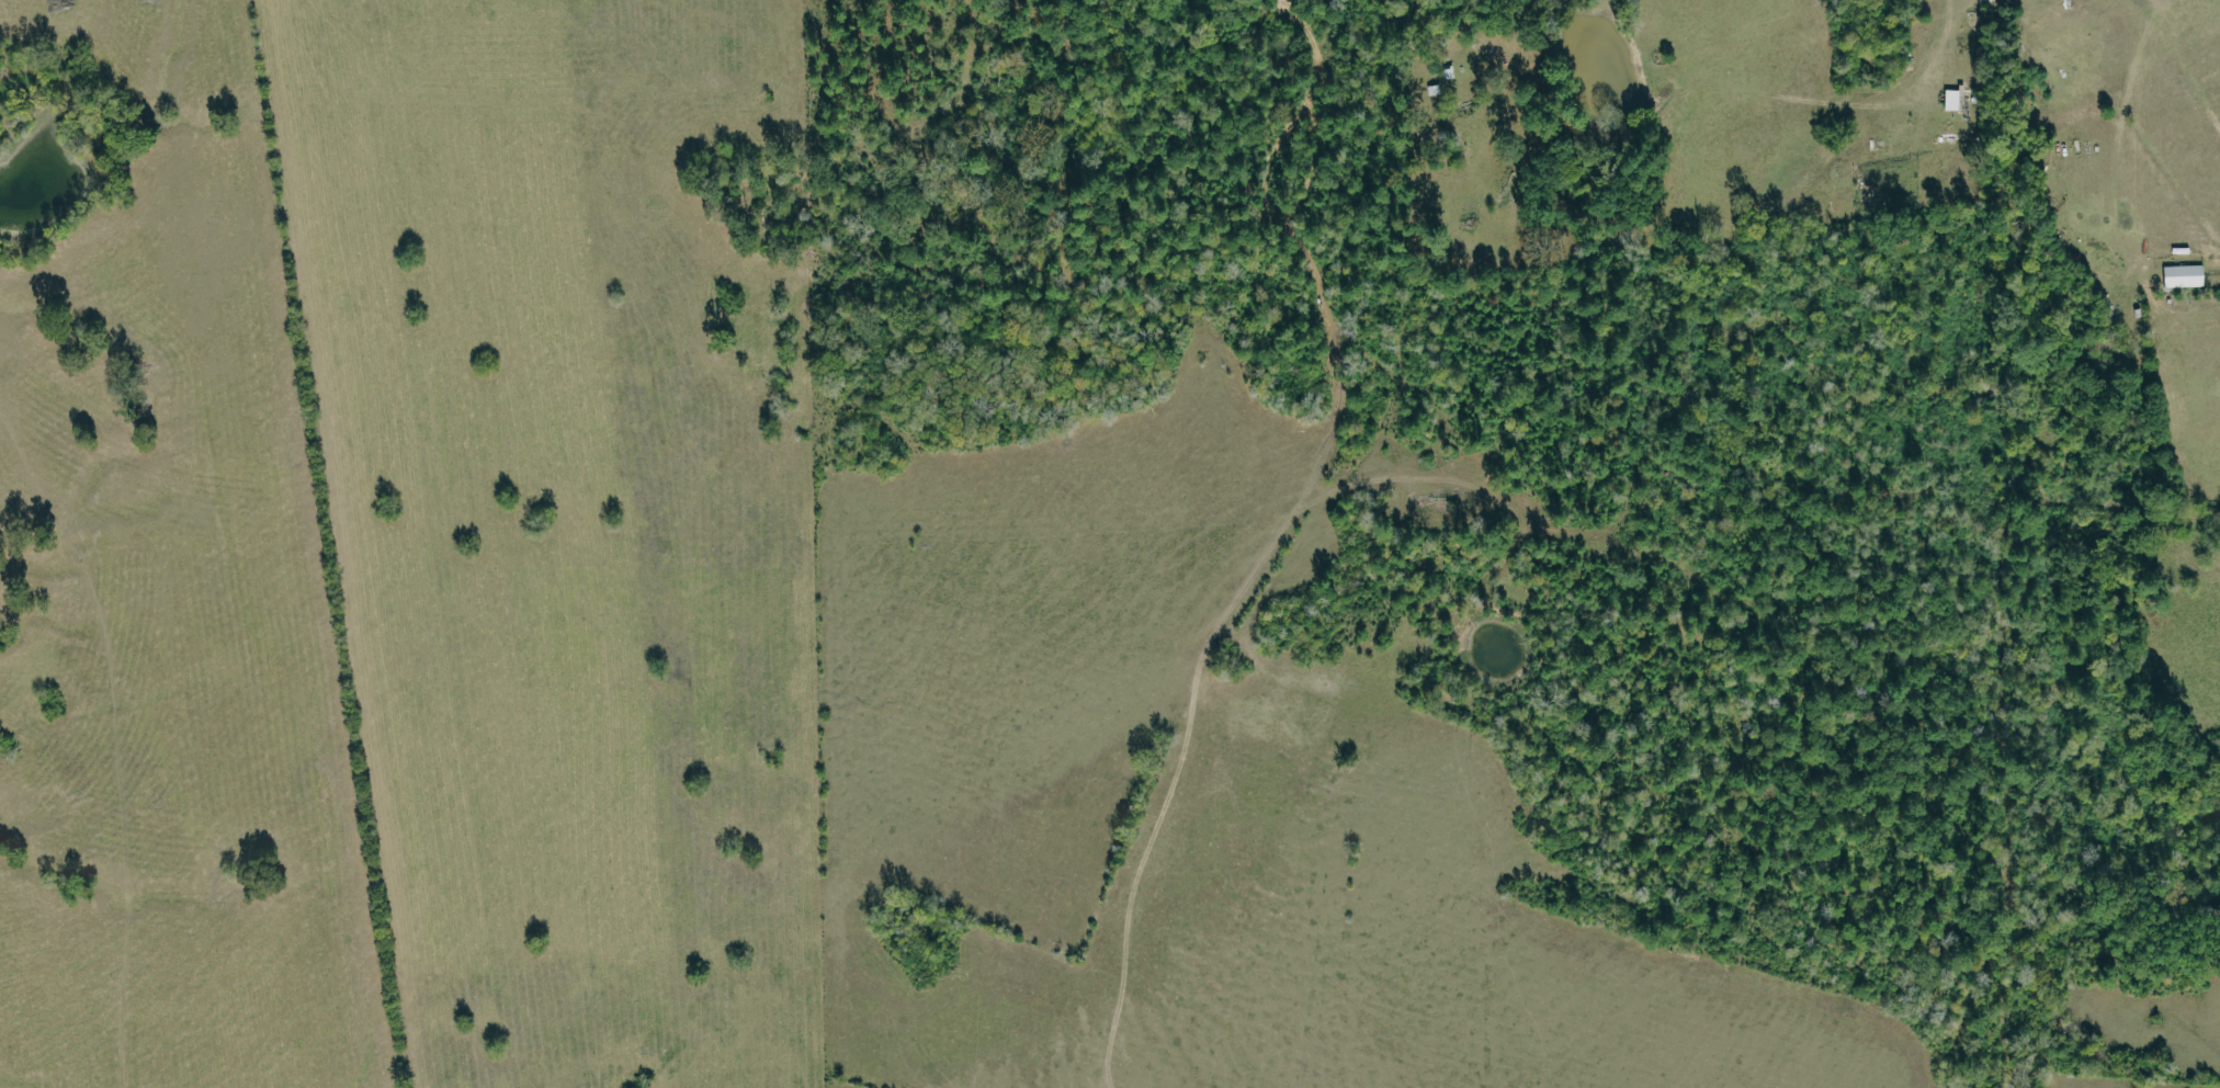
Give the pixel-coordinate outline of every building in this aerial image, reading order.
[(1942,110),(1956,110),(1956,89),(1942,89),(1942,110)] [(2161,287),(2202,286),(2201,265),(2160,266),(2161,287)]
